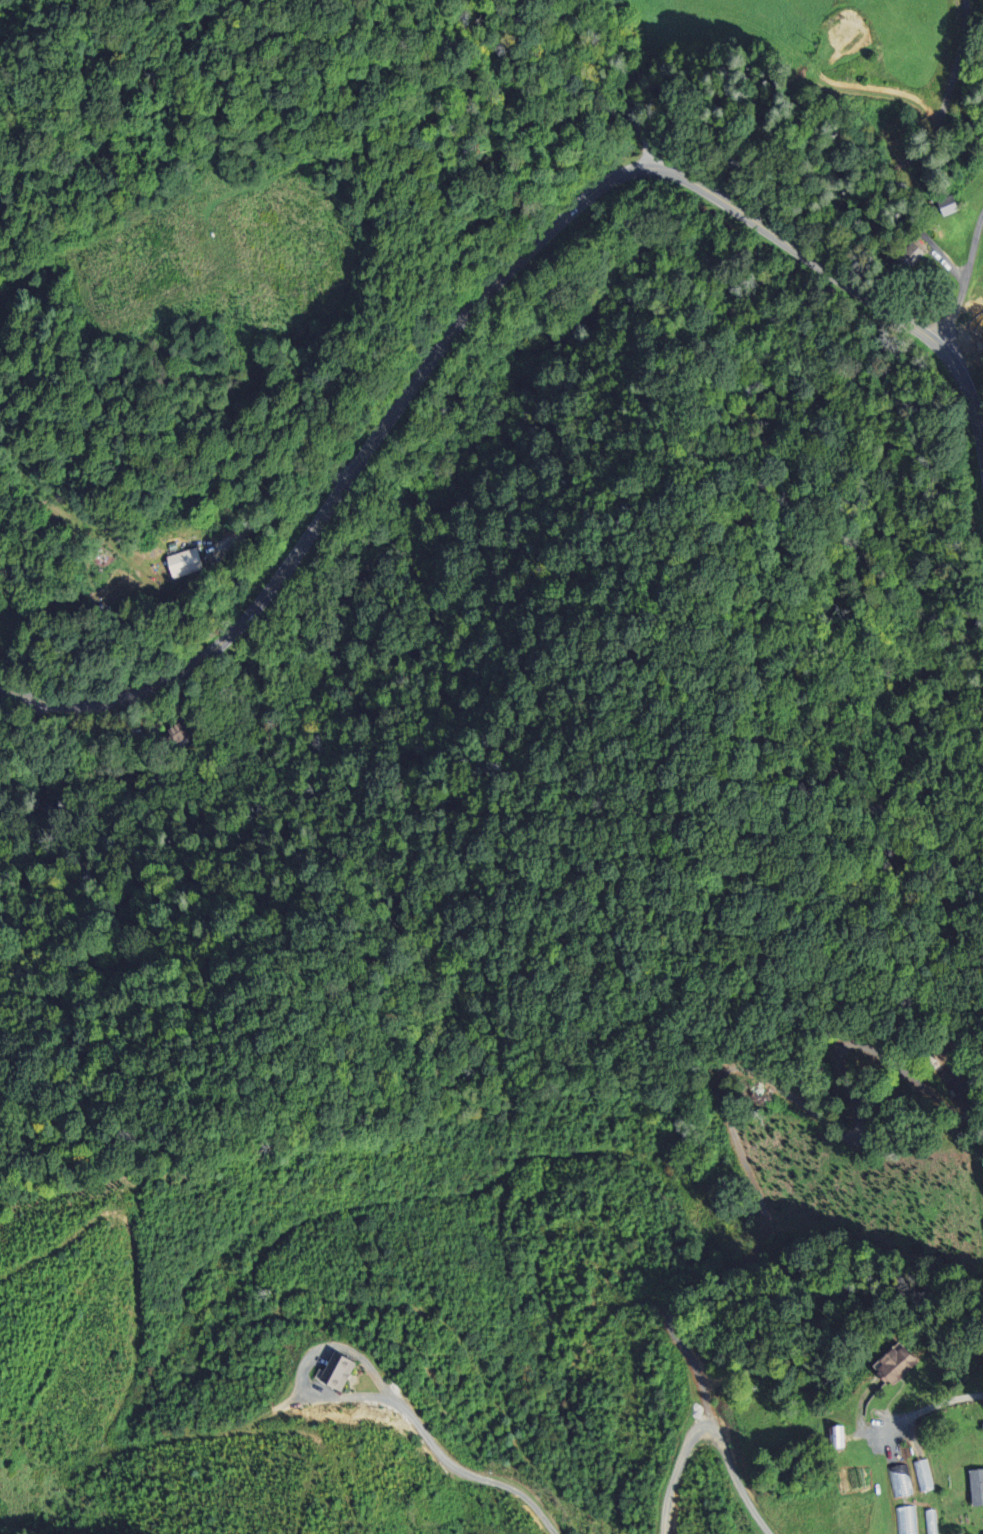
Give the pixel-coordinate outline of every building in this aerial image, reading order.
[(173,581),(203,570),(195,548),(166,559),(173,581)] [(922,1361),(904,1344),(878,1372),(897,1389),(922,1361)] [(318,1382),(342,1393),(357,1361),(333,1350),(318,1382)] [(833,1427),(833,1449),(845,1449),(845,1427),(833,1427)] [(931,1491),(926,1460),(914,1463),(918,1493),(931,1491)] [(911,1496),(905,1465),(887,1469),(893,1500),(911,1496)] [(970,1471),(972,1508),(982,1507),(982,1470),(970,1471)] [(912,1508),(895,1509),(898,1533),(915,1533),(912,1508)] [(933,1511),(923,1512),(925,1533),(935,1533),(933,1511)]
